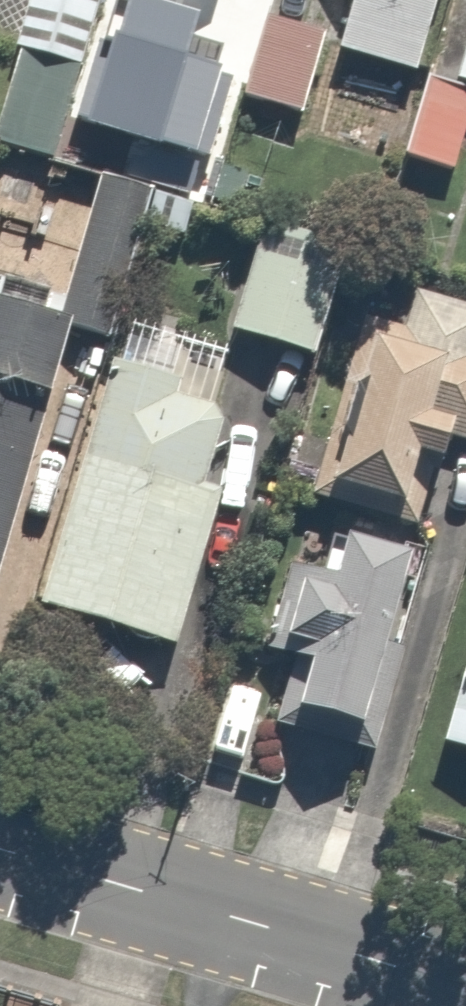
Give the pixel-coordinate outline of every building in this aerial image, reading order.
[(0,136),(0,149),(72,166),(112,0),(33,0),(0,136)] [(342,57),(437,81),(458,0),(357,0),(342,57)] [(334,51),(190,3),(166,76),(310,124),(334,51)] [(438,93),(423,162),(465,171),(465,99),(438,93)] [(0,323),(0,598),(5,599),(17,549),(45,555),(61,491),(36,485),(55,404),(75,408),(92,336),(128,344),(162,201),(96,186),(71,292),(13,278),(3,323),(0,323)] [(363,259),(281,227),(238,335),(321,368),(363,259)] [(353,499),(390,508),(386,523),(432,535),(447,475),(465,480),(465,475),(465,308),(424,297),(414,335),(364,322),(351,371),(384,380),(353,499)] [(238,359),(140,329),(52,615),(192,658),(242,496),(216,488),(239,417),(221,411),(238,359)] [(377,756),(431,565),(369,548),(355,597),(324,589),(303,665),(333,674),(315,739),(377,756)] [(446,775),(465,781),(465,709),(446,775)]
